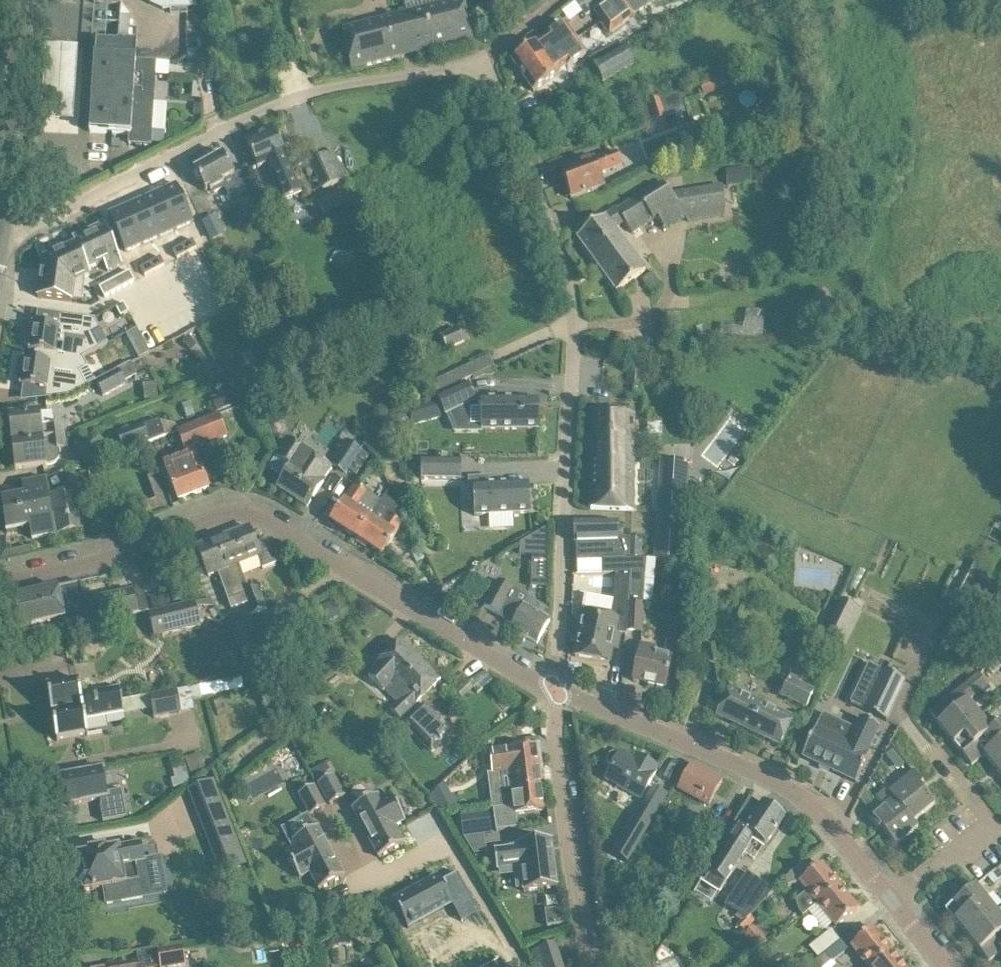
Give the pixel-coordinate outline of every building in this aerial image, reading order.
[(150,9),(189,6),(188,0),(149,0),(150,9)] [(407,14),(416,53),(473,39),(468,20),(463,0),(407,14)] [(633,14),(648,4),(645,0),(631,0),(626,3),(624,0),(608,0),(606,1),(622,24),(634,15),(633,14)] [(622,24),(606,1),(594,10),(609,32),(622,24)] [(96,40),(95,57),(135,60),(137,40),(129,39),(130,16),(120,2),(118,39),(118,41),(96,40)] [(376,21),(342,30),(347,50),(351,69),(416,53),(407,14),(383,20),(376,21)] [(512,61),(523,77),(536,68),(533,64),(546,56),(547,58),(575,39),(565,24),(546,37),(547,38),(539,44),(538,42),(512,61)] [(533,92),(560,73),(586,55),(575,39),(547,58),(546,56),(533,64),(536,68),(523,77),(533,92)] [(624,48),(593,65),(602,82),(634,65),(624,48)] [(83,53),(45,51),(41,129),(80,130),(83,53)] [(135,60),(95,57),(90,132),(129,134),(129,144),(150,145),(155,61),(135,60)] [(667,117),(661,98),(646,103),(652,122),(667,117)] [(258,168),(266,164),(282,201),(301,193),(285,156),(286,155),(275,129),(246,141),(258,168)] [(594,160),(593,159),(575,166),(576,169),(562,174),(571,199),(603,187),(599,175),(621,167),(616,152),(594,160)] [(339,181),(328,153),(310,160),(321,188),(339,181)] [(233,205),(239,203),(248,225),(263,218),(254,197),(244,170),(234,174),(223,154),(194,170),(205,190),(208,188),(209,191),(212,190),(213,191),(224,185),(226,188),(233,205)] [(593,225),(577,237),(617,292),(633,280),(646,271),(616,230),(626,223),(633,234),(654,220),(653,219),(658,217),(666,230),(686,216),(725,210),(722,188),(672,195),(668,189),(663,181),(618,209),(617,208),(606,216),(593,225)] [(177,184),(160,192),(176,228),(193,220),(177,184)] [(353,211),(342,186),(324,194),(325,196),(306,204),(313,219),(308,221),(312,230),(353,211)] [(160,192),(143,199),(159,236),(176,228),(160,192)] [(143,199),(126,207),(143,243),(159,236),(143,199)] [(126,207),(109,215),(125,251),(143,243),(126,207)] [(123,264),(112,241),(104,223),(73,237),(75,244),(43,259),(37,297),(72,301),(73,299),(83,300),(86,276),(90,274),(87,268),(103,261),(107,271),(123,264)] [(193,239),(183,245),(187,253),(197,248),(193,239)] [(187,253),(183,245),(173,250),(177,258),(187,253)] [(160,257),(150,262),(155,270),(165,265),(160,257)] [(155,270),(150,262),(141,267),(145,275),(155,270)] [(129,271),(123,275),(128,284),(135,281),(129,271)] [(123,275),(117,278),(123,287),(128,284),(123,275)] [(117,278),(111,281),(117,290),(123,287),(117,278)] [(111,281),(106,284),(111,294),(117,290),(111,281)] [(106,284),(99,287),(105,297),(111,294),(106,284)] [(123,303),(116,307),(121,317),(129,313),(123,303)] [(742,323),(716,323),(716,336),(740,335),(740,337),(761,337),(761,309),(741,309),(742,323)] [(28,326),(25,344),(29,345),(28,350),(36,351),(37,350),(83,357),(108,344),(95,318),(60,314),(58,326),(32,322),(32,327),(28,326)] [(459,325),(441,335),(447,346),(465,336),(459,325)] [(145,343),(137,347),(142,357),(150,352),(145,343)] [(19,361),(16,379),(20,380),(19,385),(47,389),(45,398),(69,396),(96,382),(96,381),(85,363),(83,357),(37,350),(36,351),(35,359),(23,357),(23,362),(19,361)] [(96,381),(96,382),(103,396),(127,383),(126,380),(136,375),(130,363),(96,381)] [(467,385),(438,398),(446,415),(475,401),(467,385)] [(482,430),(538,429),(538,399),(482,400),(482,430)] [(412,426),(441,417),(437,401),(407,410),(412,426)] [(41,411),(28,413),(8,415),(12,442),(65,436),(64,425),(43,427),(41,411)] [(593,413),(592,461),(633,462),(633,413),(593,413)] [(218,414),(177,431),(185,449),(199,443),(200,446),(227,435),(218,414)] [(160,419),(144,427),(117,436),(123,451),(150,443),(164,435),(177,429),(175,424),(160,419)] [(67,449),(65,436),(12,442),(15,469),(48,465),(50,464),(52,464),(53,463),(55,462),(56,460),(57,459),(58,457),(59,455),(59,454),(59,452),(59,450),(67,449)] [(285,478),(279,487),(307,506),(324,481),(323,481),(330,469),(286,440),(276,456),(269,468),(285,478)] [(356,474),(369,454),(349,441),(333,466),(346,474),(348,470),(356,474)] [(165,465),(171,482),(178,501),(209,489),(206,483),(217,479),(209,458),(198,462),(195,453),(165,465)] [(658,517),(684,519),(688,461),(662,459),(658,517)] [(421,479),(461,479),(461,461),(421,461),(421,479)] [(633,510),(633,462),(592,461),(591,509),(633,510)] [(475,516),(530,513),(529,483),(492,485),(491,477),(469,478),(469,496),(473,495),(475,516)] [(0,500),(3,516),(79,500),(77,489),(64,492),(49,495),(46,479),(41,480),(21,484),(24,495),(0,500)] [(356,538),(381,501),(369,493),(355,484),(344,501),(343,501),(330,521),(356,538)] [(384,496),(381,501),(356,538),(382,555),(402,524),(399,522),(403,515),(396,504),(384,496)] [(83,527),(79,500),(3,516),(7,531),(29,527),(32,539),(56,534),(55,533),(83,527)] [(681,560),(684,519),(658,517),(657,540),(651,539),(649,556),(656,556),(655,558),(681,560)] [(618,522),(574,523),(575,541),(583,541),(584,558),(601,557),(601,540),(619,540),(618,522)] [(248,527),(216,540),(238,596),(243,594),(246,603),(251,615),(267,609),(259,587),(248,591),(238,565),(258,557),(263,569),(277,563),(267,539),(255,544),(248,527)] [(521,543),(520,554),(547,556),(548,527),(521,543)] [(642,539),(629,538),(628,557),(640,558),(642,539)] [(232,609),(246,603),(243,594),(238,596),(216,540),(198,547),(205,566),(209,576),(218,573),(232,609)] [(550,610),(528,597),(524,605),(514,599),(518,591),(499,580),(484,606),(498,614),(500,611),(516,620),(511,628),(513,629),(511,633),(523,640),(525,636),(537,643),(550,620),(550,610)] [(67,631),(87,626),(139,614),(133,591),(99,599),(100,604),(86,607),(81,582),(58,587),(65,619),(64,619),(67,631)] [(58,587),(5,599),(13,631),(64,619),(65,619),(58,587)] [(149,611),(152,624),(155,637),(201,626),(196,605),(214,606),(211,598),(195,602),(195,600),(149,611)] [(837,662),(861,610),(839,600),(824,633),(837,639),(829,658),(837,662)] [(630,602),(628,630),(641,631),(643,603),(630,602)] [(583,613),(575,657),(609,663),(611,648),(617,649),(619,635),(614,634),(617,619),(583,613)] [(258,651),(242,616),(227,623),(244,658),(258,651)] [(388,694),(420,661),(400,641),(377,664),(380,667),(369,677),(384,692),(385,691),(388,694)] [(665,688),(669,669),(672,658),(653,654),(654,647),(641,644),(633,681),(665,688)] [(416,706),(427,695),(441,681),(420,661),(388,694),(397,703),(390,709),(402,720),(403,719),(404,721),(402,723),(431,753),(454,732),(424,702),(418,708),(416,706)] [(864,709),(863,710),(886,721),(887,720),(886,719),(886,718),(904,681),(905,681),(906,680),(883,669),(882,671),(883,671),(865,709),(864,709)] [(781,696),(806,709),(816,691),(800,683),(804,675),(794,670),(781,696)] [(969,701),(987,686),(978,674),(930,713),(948,735),(977,712),(969,701)] [(461,698),(473,688),(461,675),(456,680),(461,684),(454,690),(461,698)] [(118,681),(120,688),(82,695),(79,680),(49,686),(49,685),(46,685),(52,713),(122,700),(140,697),(139,692),(137,687),(133,684),(128,681),(124,680),(118,681)] [(150,695),(154,718),(182,713),(178,690),(181,689),(180,684),(164,687),(166,692),(150,695)] [(729,688),(725,697),(716,715),(780,746),(793,719),(729,688)] [(124,714),(122,700),(52,713),(57,741),(59,741),(59,740),(89,734),(86,721),(124,714)] [(977,712),(948,735),(963,754),(992,730),(977,712)] [(816,726),(802,757),(803,758),(803,757),(821,765),(821,766),(822,766),(823,765),(828,767),(828,769),(829,769),(855,782),(856,783),(870,752),(869,752),(869,753),(868,752),(879,728),(880,728),(880,727),(860,717),(859,719),(860,719),(855,730),(841,723),(837,731),(820,723),(818,728),(817,728),(817,727),(816,726)] [(963,754),(972,765),(985,755),(998,771),(1000,768),(1000,723),(992,730),(963,754)] [(493,773),(495,772),(542,765),(539,745),(491,753),(493,773)] [(609,765),(612,766),(605,779),(641,799),(658,768),(640,758),(638,762),(620,752),(620,753),(616,752),(612,752),(609,754),(608,757),(607,761),(609,765)] [(691,764),(681,782),(678,788),(709,805),(722,781),(691,764)] [(510,778),(512,795),(545,790),(542,765),(495,772),(496,783),(506,781),(506,778),(510,778)] [(103,770),(64,778),(64,779),(61,780),(64,794),(66,794),(68,805),(100,799),(101,807),(100,807),(103,821),(126,817),(121,790),(107,793),(103,770)] [(914,772),(898,784),(889,792),(894,798),(913,821),(935,804),(921,786),(923,784),(914,772)] [(189,784),(187,775),(174,778),(171,779),(173,788),(189,784)] [(344,797),(333,775),(319,783),(330,804),(344,797)] [(459,810),(443,783),(429,796),(439,813),(459,810)] [(314,786),(299,794),(311,815),(325,807),(314,786)] [(653,787),(628,829),(643,839),(669,796),(653,787)] [(188,834),(211,825),(198,790),(175,799),(188,834)] [(548,809),(545,790),(512,795),(492,798),(496,831),(518,828),(516,814),(548,809)] [(352,808),(379,857),(404,844),(394,826),(405,821),(391,796),(381,802),(377,795),(352,808)] [(913,821),(894,798),(869,818),(878,830),(881,828),(895,845),(918,827),(913,821)] [(710,873),(704,883),(718,892),(724,882),(737,862),(745,850),(744,849),(753,836),(767,845),(774,835),(785,818),(762,803),(745,830),(740,827),(729,843),(723,852),(710,873)] [(685,826),(694,831),(703,816),(688,807),(683,817),(689,820),(685,826)] [(489,816),(462,819),(464,836),(476,855),(487,854),(484,833),(491,832),(489,816)] [(228,819),(209,827),(219,853),(215,855),(217,861),(221,873),(245,864),(228,819)] [(319,890),(344,876),(317,827),(293,840),(296,848),(286,853),(299,878),(310,872),(319,890)] [(706,837),(680,876),(689,882),(696,870),(697,870),(715,843),(706,837)] [(518,847),(510,848),(494,850),(497,870),(521,867),(524,892),(557,887),(551,840),(518,844),(518,847)] [(141,845),(105,852),(104,850),(90,852),(90,855),(78,857),(81,876),(77,879),(78,887),(84,889),(84,892),(104,888),(108,908),(143,902),(140,885),(148,884),(141,845)] [(818,905),(818,904),(840,887),(822,864),(800,881),(807,891),(795,901),(799,912),(803,917),(818,905)] [(747,872),(725,905),(747,920),(774,890),(747,872)] [(438,875),(393,900),(408,928),(455,903),(464,921),(479,913),(458,873),(441,882),(438,875)] [(947,909),(967,935),(996,912),(975,886),(947,909)] [(858,909),(840,887),(818,904),(818,905),(836,927),(858,909)] [(978,949),(1000,931),(1000,908),(996,912),(967,935),(978,949)] [(768,941),(756,927),(744,937),(756,951),(768,941)] [(857,941),(851,946),(868,966),(871,966),(891,951),(873,928),(857,941)] [(839,940),(831,929),(810,946),(818,957),(839,940)] [(978,949),(988,961),(1000,951),(1000,931),(978,949)] [(807,966),(824,966),(832,961),(847,949),(840,940),(807,966)] [(545,966),(563,966),(555,942),(533,950),(538,963),(543,961),(545,966)] [(158,953),(161,966),(181,966),(187,966),(184,948),(158,953)] [(891,951),(871,966),(904,966),(891,951)] [(673,957),(654,966),(679,966),(673,957)]
